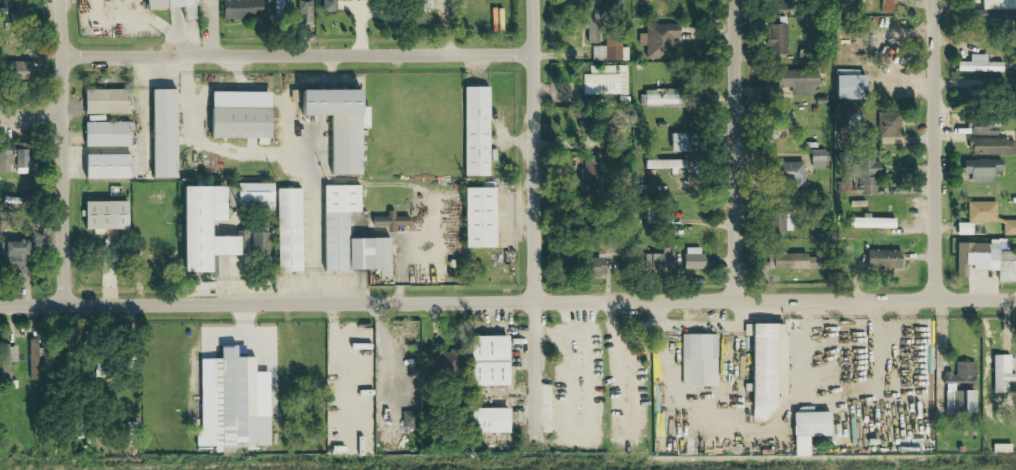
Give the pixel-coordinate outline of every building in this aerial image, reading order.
[(145,11),(180,8),(181,21),(196,19),(194,0),(144,0),(145,11)] [(222,20),(261,18),(261,0),(221,0),(222,20)] [(323,12),(334,12),(334,0),(323,0),(323,12)] [(582,29),(586,29),(586,43),(602,43),(602,5),(597,5),(597,0),(582,0),(582,29)] [(775,11),(792,11),(792,0),(775,0),(775,11)] [(895,0),(881,0),(881,13),(895,12),(895,0)] [(971,20),(1015,19),(1015,0),(971,0),(971,20)] [(310,23),(311,2),(294,1),(294,23),(310,23)] [(784,55),(783,18),(768,19),(769,56),(784,55)] [(678,24),(644,25),(645,34),(637,34),(637,46),(644,45),(644,59),(672,59),(671,38),(678,38),(678,24)] [(627,61),(627,43),(605,43),(604,46),(591,46),(591,60),(627,61)] [(1002,72),(1002,63),(986,62),(986,54),(969,54),(969,62),(956,62),(956,72),(1002,72)] [(31,62),(9,61),(9,78),(30,78),(31,62)] [(626,65),(602,66),(602,75),(581,75),(582,95),(626,94),(626,65)] [(816,94),(815,70),(775,71),(775,95),(816,94)] [(834,100),(863,100),(863,76),(857,76),(857,71),(834,70),(834,100)] [(488,149),(487,87),(461,87),(462,177),(487,176),(487,161),(495,161),(495,149),(488,149)] [(82,114),(127,115),(127,90),(82,90),(82,114)] [(149,90),(150,179),(175,178),(173,90),(149,90)] [(683,90),(638,90),(638,105),(683,104),(683,90)] [(208,138),(268,140),(269,93),(209,91),(208,138)] [(359,175),(359,129),(367,129),(367,107),(356,107),(356,91),(297,91),(298,116),(329,116),(329,175),(359,175)] [(899,137),(900,112),(877,112),(877,137),(899,137)] [(967,136),(995,135),(994,117),(966,118),(967,136)] [(128,123),(83,122),(83,147),(127,147),(128,123)] [(670,153),(688,152),(687,133),(669,134),(670,153)] [(970,139),(969,155),(1013,155),(1014,140),(970,139)] [(23,143),(0,143),(0,173),(8,173),(8,167),(24,167),(23,143)] [(824,169),(824,161),(829,161),(829,150),(810,151),(810,169),(824,169)] [(127,155),(83,155),(83,179),(127,180),(127,155)] [(600,159),(582,159),(582,169),(577,169),(578,195),(601,194),(600,159)] [(878,161),(855,159),(854,182),(837,181),(836,193),(875,196),(878,161)] [(961,160),(962,175),(969,175),(969,184),(991,183),(991,172),(1001,171),(1000,159),(961,160)] [(803,185),(803,163),(774,162),(774,185),(803,185)] [(322,186),(322,272),(378,271),(378,277),(388,276),(387,239),(347,239),(347,213),(358,213),(358,185),(322,186)] [(237,256),(237,237),(207,237),(207,222),(223,222),(222,187),(179,187),(180,274),(208,273),(208,256),(237,256)] [(493,188),(462,189),(463,249),(494,249),(493,188)] [(300,272),(299,189),(275,189),(276,273),(300,272)] [(1005,220),(1015,220),(1015,234),(1005,235),(1004,223),(998,221),(968,221),(968,201),(998,200),(998,217),(1005,220)] [(124,202),(82,202),(82,230),(125,230),(124,202)] [(408,216),(394,217),(394,211),(386,211),(386,217),(372,217),(372,226),(385,226),(386,233),(394,233),(394,227),(408,226),(408,216)] [(894,218),(861,217),(861,218),(848,218),(848,228),(893,229),(894,218)] [(1010,250),(1015,250),(1015,281),(999,281),(999,270),(972,270),(972,266),(969,266),(969,276),(958,276),(958,243),(990,243),(990,238),(1010,239),(1010,250)] [(0,242),(0,261),(0,272),(25,272),(26,242),(0,242)] [(595,259),(585,258),(584,276),(604,277),(605,254),(617,254),(617,245),(596,244),(595,259)] [(701,270),(701,248),(685,248),(684,269),(701,270)] [(866,250),(865,267),(900,268),(900,251),(866,250)] [(642,253),(642,271),(671,270),(671,253),(642,253)] [(806,253),(770,254),(770,270),(817,269),(817,258),(806,258),(806,253)] [(786,325),(744,324),(743,337),(750,337),(750,422),(765,423),(765,409),(774,409),(775,377),(786,377),(786,325)] [(680,335),(681,387),(717,387),(716,334),(680,335)] [(507,386),(506,337),(468,337),(469,387),(507,386)] [(36,380),(36,340),(28,340),(27,380),(36,380)] [(994,355),(994,392),(1003,392),(1003,391),(1009,391),(1009,380),(1015,380),(1015,374),(1011,374),(1011,355),(994,355)] [(946,375),(946,371),(953,371),(953,375),(957,375),(957,361),(977,361),(977,370),(978,370),(978,374),(976,374),(976,382),(943,383),(943,375),(946,375)] [(358,366),(333,366),(333,386),(359,386),(358,366)] [(952,391),(965,390),(965,412),(953,412),(952,391)] [(965,390),(975,390),(975,412),(965,412),(965,390)] [(507,434),(507,409),(471,409),(470,433),(507,434)] [(401,428),(416,428),(416,411),(401,412),(401,428)] [(793,457),(808,456),(807,437),(829,437),(828,412),(792,413),(793,457)]
